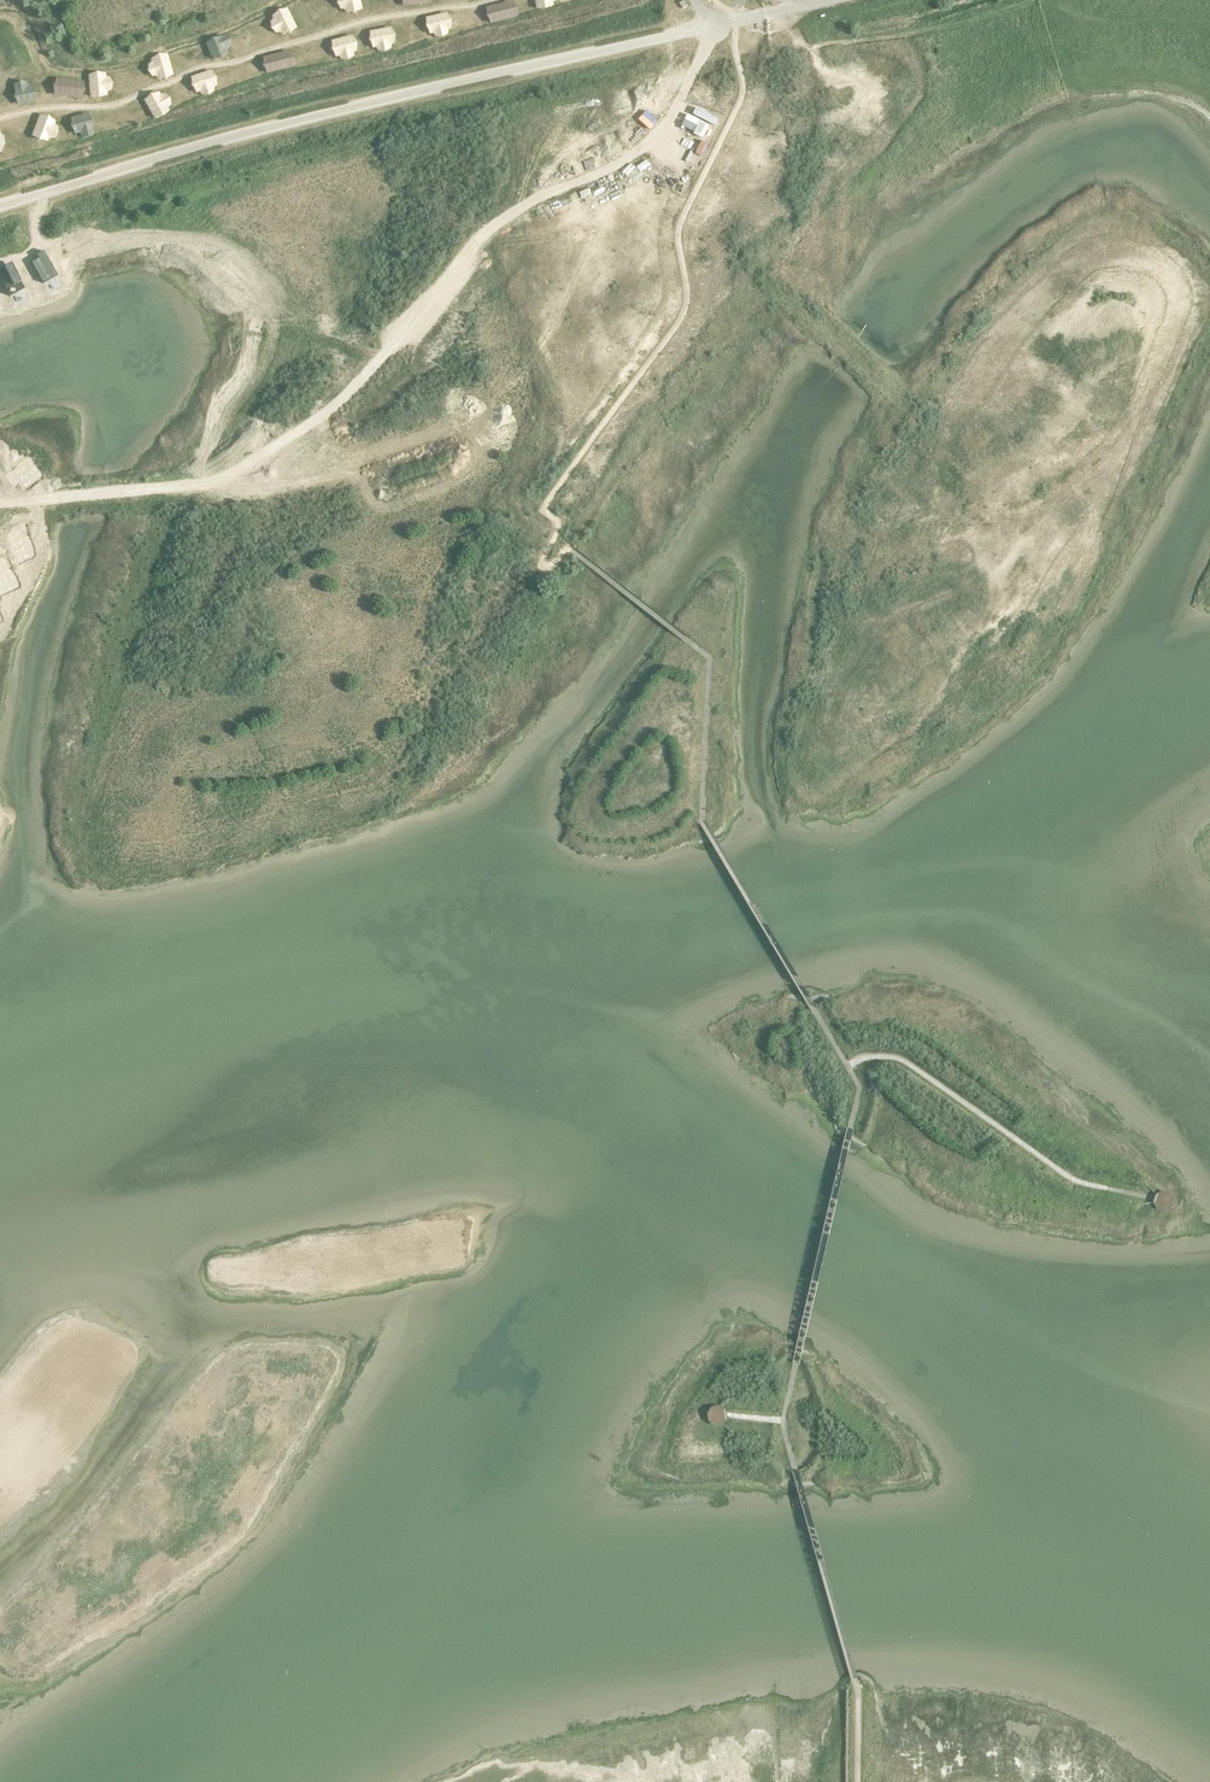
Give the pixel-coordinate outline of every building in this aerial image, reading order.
[(38,258),(31,262),(43,283),(43,282),(42,281),(48,278),(49,279),(51,278),(57,275),(47,258),(45,260),(44,257),(46,255),(43,251),(36,255),(38,258)] [(0,270),(0,278),(9,296),(10,296),(9,294),(15,291),(16,293),(18,292),(24,289),(15,272),(13,273),(11,270),(14,269),(11,264),(0,270)] [(21,525),(5,533),(20,562),(35,555),(21,525)] [(0,557),(0,585),(6,595),(19,587),(21,586),(6,554),(0,557)] [(1156,1194),(1154,1201),(1157,1207),(1164,1210),(1171,1206),(1173,1200),(1170,1193),(1163,1191),(1156,1194)] [(711,1405),(707,1411),(708,1419),(714,1423),(721,1422),(726,1416),(725,1409),(719,1404),(711,1405)]
